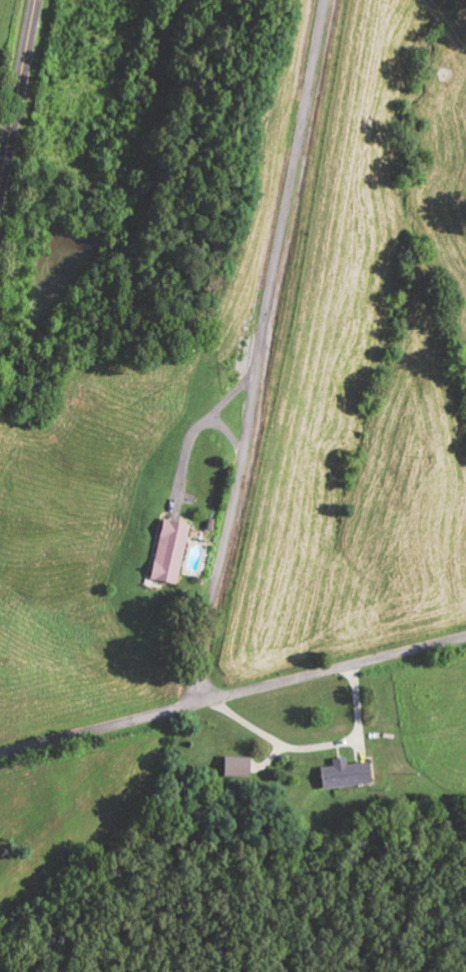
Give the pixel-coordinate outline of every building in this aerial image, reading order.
[(189,527),(161,522),(150,578),(178,584),(189,527)] [(220,778),(247,779),(248,759),(221,758),(220,778)] [(365,764),(344,766),(344,759),(330,760),(331,768),(317,769),(320,791),(368,785),(365,764)]
